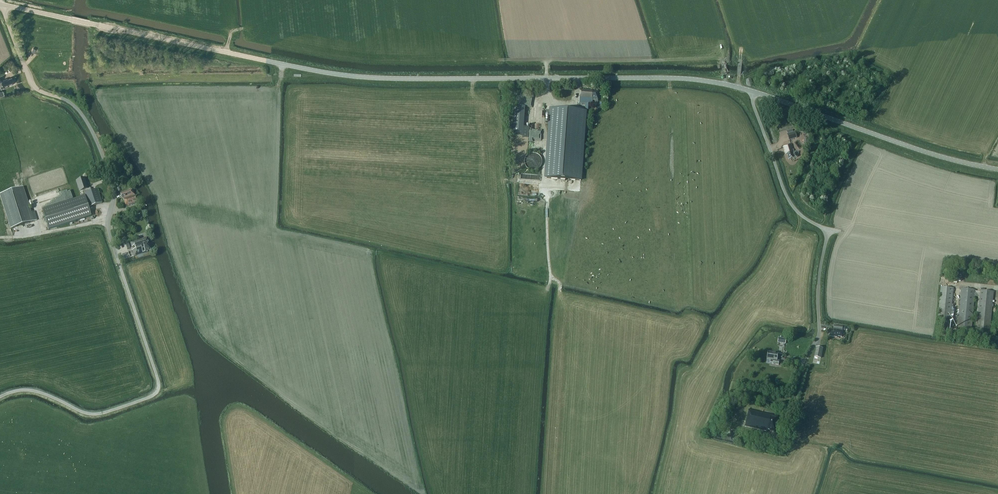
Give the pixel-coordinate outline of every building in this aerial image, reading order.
[(33,45),(28,50),(31,54),(37,49),(33,45)] [(14,82),(12,77),(8,79),(7,78),(1,80),(0,77),(0,85),(1,88),(4,87),(4,88),(9,86),(9,85),(14,82)] [(579,103),(584,104),(592,104),(592,101),(598,101),(599,92),(593,92),(593,90),(580,89),(579,103)] [(524,106),(512,106),(510,136),(522,136),(524,106)] [(582,173),(586,111),(551,108),(550,112),(548,111),(548,115),(550,115),(546,170),(582,173)] [(787,134),(789,140),(797,138),(795,132),(787,134)] [(787,154),(789,159),(797,157),(796,153),(794,154),(791,144),(783,147),(785,154),(787,154)] [(540,160),(540,158),(540,156),(540,155),(539,153),(538,152),(536,151),(535,150),(533,150),(532,150),(529,150),(528,151),(526,152),(525,153),(524,155),(524,157),(524,158),(524,160),(524,162),(525,164),(526,164),(528,165),(529,166),(531,167),(533,167),(535,166),(536,166),(538,164),(539,163),(540,161),(540,160)] [(83,190),(85,196),(42,210),(48,230),(91,216),(88,207),(102,203),(97,189),(91,191),(90,188),(88,189),(85,178),(76,181),(79,192),(83,190)] [(0,194),(0,196),(10,228),(34,221),(23,187),(0,194)] [(122,199),(123,199),(134,195),(132,189),(129,190),(120,193),(122,199)] [(135,202),(138,201),(136,196),(135,196),(134,195),(123,199),(126,207),(135,204),(135,202)] [(146,252),(145,251),(151,250),(147,237),(131,242),(132,247),(135,246),(136,249),(133,250),(133,252),(136,251),(138,255),(146,252)] [(938,318),(950,319),(953,288),(941,287),(938,318)] [(975,297),(978,297),(975,336),(989,338),(993,292),(981,291),(981,292),(975,291),(975,290),(962,289),(958,333),(971,335),(975,297)] [(833,329),(832,331),(830,331),(830,336),(837,337),(837,336),(841,337),(842,330),(843,327),(834,326),(833,329)] [(816,347),(814,357),(821,358),(823,348),(816,347)] [(773,360),(772,364),(779,365),(779,362),(777,361),(778,357),(778,353),(768,352),(766,359),(773,360)] [(767,431),(768,430),(774,431),(777,417),(771,416),(771,415),(749,410),(745,426),(767,431)]
